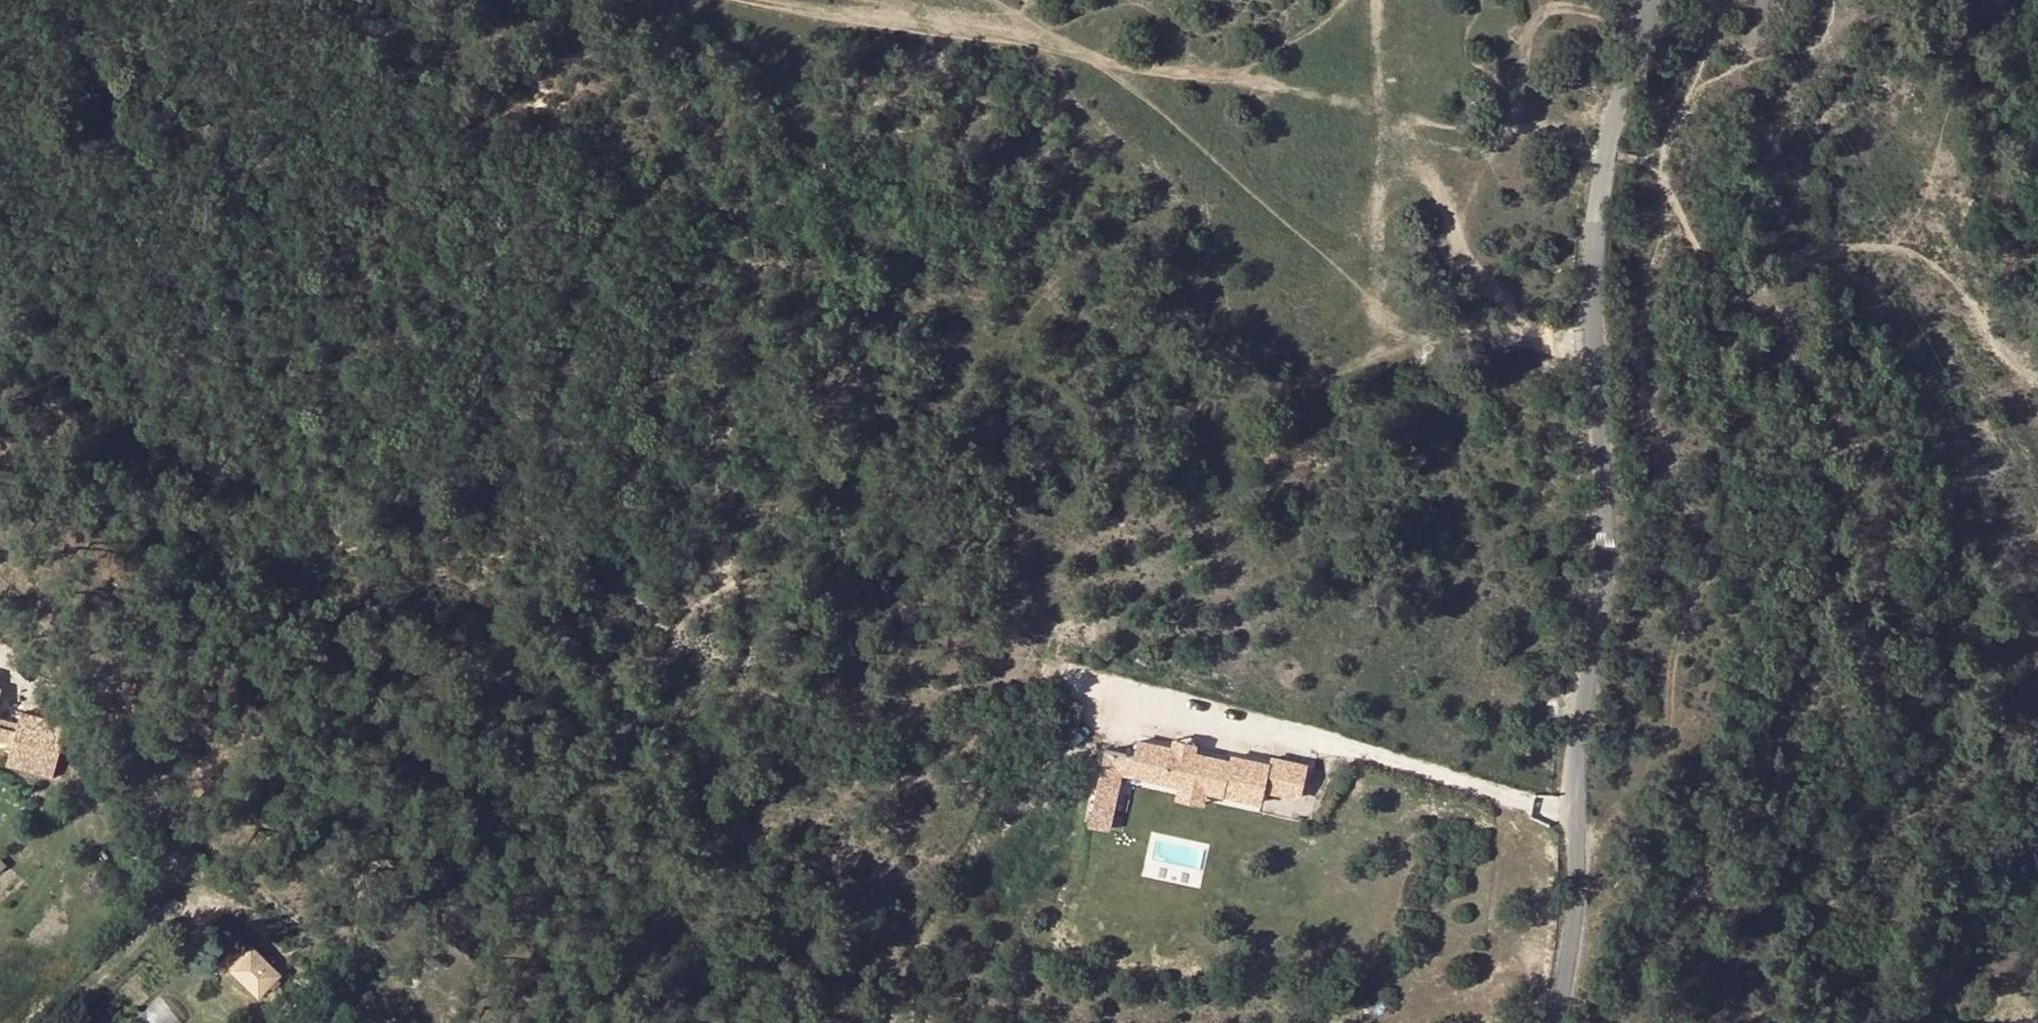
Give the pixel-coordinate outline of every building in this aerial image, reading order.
[(33,774),(47,724),(1,712),(0,717),(0,766),(33,774)] [(1114,753),(1110,771),(1129,775),(1271,802),(1273,789),(1309,796),(1316,765),(1279,758),(1279,761),(1240,753),(1238,762),(1146,744),(1143,759),(1114,753)] [(1110,771),(1102,813),(1120,817),(1129,775),(1110,771)] [(237,943),(215,966),(246,995),(267,972),(237,943)]
